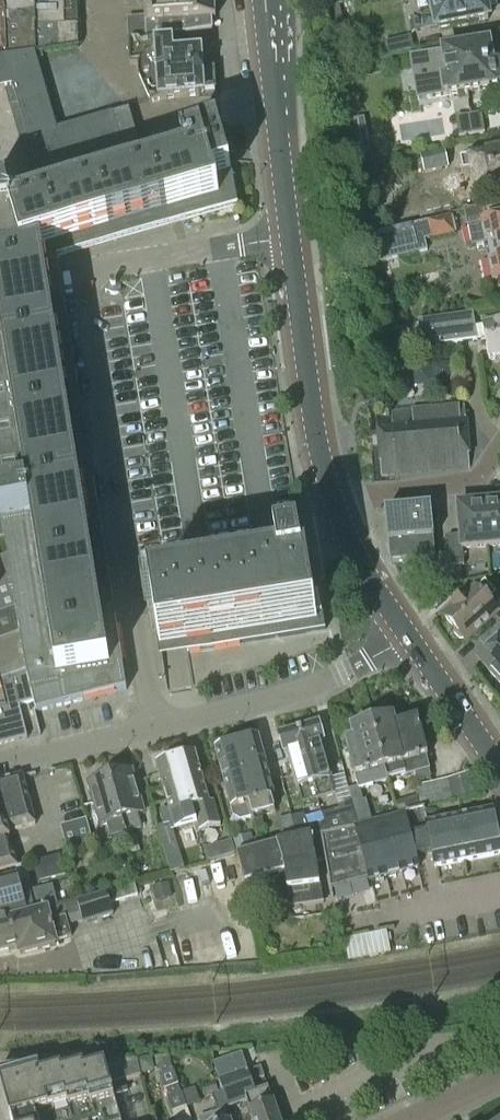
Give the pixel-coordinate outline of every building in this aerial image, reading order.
[(34,0),(5,0),(5,17),(7,58),(9,68),(37,60),(37,59),(35,53),(34,0)] [(35,53),(37,59),(44,57),(43,52),(79,46),(78,0),(34,0),(35,53)] [(146,39),(212,30),(212,19),(215,19),(214,0),(144,0),(146,39)] [(420,18),(411,20),(413,32),(422,30),(423,32),(435,29),(435,31),(489,20),(487,6),(497,4),(496,0),(430,0),(432,15),(420,17),(420,18)] [(339,4),(323,9),(329,32),(345,27),(339,4)] [(411,50),(408,37),(385,43),(388,57),(411,50)] [(139,78),(140,80),(150,102),(156,101),(199,98),(204,92),(204,91),(215,91),(214,71),(203,71),(202,58),(196,53),(173,55),(172,42),(158,44),(157,42),(143,43),(142,39),(128,40),(130,65),(138,65),(139,78)] [(499,88),(499,65),(497,65),(492,66),(488,45),(443,53),(421,57),(428,99),(499,88)] [(37,60),(9,68),(12,87),(13,86),(23,122),(52,113),(37,60)] [(110,115),(119,142),(136,137),(128,109),(110,115)] [(52,113),(23,122),(39,176),(68,167),(57,130),(52,113)] [(11,582),(16,608),(20,634),(26,671),(26,674),(32,696),(60,689),(63,706),(127,691),(114,611),(56,262),(238,209),(231,167),(230,168),(227,152),(229,152),(228,150),(224,151),(218,130),(141,153),(136,137),(119,142),(110,115),(57,130),(68,167),(39,176),(43,190),(40,191),(38,186),(0,198),(0,327),(22,464),(27,495),(0,499),(0,504),(7,556),(11,582)] [(484,134),(481,116),(456,120),(459,138),(484,134)] [(364,170),(361,155),(356,123),(336,126),(343,173),(364,170)] [(459,159),(462,173),(472,171),(477,194),(499,190),(499,150),(469,156),(470,157),(459,159)] [(448,169),(445,152),(420,158),(424,175),(448,169)] [(370,250),(373,263),(429,250),(426,239),(458,232),(454,216),(357,239),(360,253),(370,250)] [(473,246),(486,243),(494,281),(499,280),(499,219),(485,221),(485,222),(469,225),(473,246)] [(305,550),(254,256),(106,282),(95,297),(146,592),(280,570),(277,554),(301,550),(305,550)] [(422,349),(461,343),(477,340),(473,314),(418,322),(422,349)] [(488,357),(499,355),(499,318),(496,319),(497,324),(483,327),(488,357)] [(380,476),(470,468),(465,406),(391,413),(392,428),(376,430),(380,476)] [(485,504),(489,547),(499,546),(499,502),(485,504)] [(489,547),(485,504),(458,506),(461,536),(449,541),(442,560),(451,566),(459,567),(464,567),(463,550),(489,547)] [(389,544),(391,564),(435,560),(433,540),(435,540),(431,508),(385,513),(388,544),(389,544)] [(177,655),(187,653),(325,631),(315,565),(304,567),(301,550),(277,554),(280,570),(149,592),(152,610),(154,610),(162,657),(177,655)] [(7,556),(0,558),(0,586),(11,582),(7,556)] [(451,566),(442,560),(441,556),(441,587),(461,585),(459,567),(451,566)] [(498,614),(488,602),(496,594),(485,581),(476,589),(475,588),(452,608),(454,610),(444,619),(465,643),(498,614)] [(0,586),(0,614),(16,608),(11,582),(0,586)] [(20,634),(16,608),(0,614),(0,641),(20,634)] [(20,634),(0,641),(0,681),(1,681),(26,674),(26,671),(20,634)] [(499,679),(499,639),(478,659),(484,665),(483,666),(497,682),(499,679)] [(27,740),(20,707),(34,704),(32,696),(26,674),(1,681),(7,708),(0,710),(0,746),(27,740)] [(36,713),(63,706),(60,689),(32,696),(34,704),(36,713)] [(393,721),(379,725),(394,778),(405,775),(406,778),(415,776),(417,783),(431,779),(429,772),(430,771),(416,720),(395,726),(393,721)] [(319,724),(299,730),(319,801),(335,796),(330,781),(332,780),(322,743),(324,743),(319,724)] [(388,783),(387,780),(394,778),(379,725),(353,732),(354,739),(346,742),(358,787),(359,791),(360,791),(388,783)] [(319,801),(299,730),(279,735),(284,754),(286,753),(296,790),(298,790),(302,806),(319,801)] [(237,745),(257,817),(275,813),(271,798),(275,797),(259,739),(237,745)] [(257,817),(237,745),(215,751),(231,809),(236,807),(240,821),(252,818),(252,819),(257,817)] [(195,754),(176,760),(190,810),(193,809),(199,831),(220,825),(216,810),(212,811),(195,754)] [(190,810),(176,760),(156,766),(171,816),(190,810)] [(131,772),(110,778),(126,833),(134,831),(141,829),(137,815),(143,813),(131,772)] [(10,839),(8,833),(35,825),(22,776),(0,782),(0,872),(17,867),(10,839)] [(126,833),(110,778),(88,784),(94,805),(83,808),(86,820),(92,843),(111,838),(126,833)] [(424,811),(425,810),(454,803),(448,780),(413,788),(416,797),(395,802),(399,816),(406,815),(415,812),(424,811)] [(359,791),(358,787),(348,790),(351,802),(358,828),(361,827),(372,824),(366,801),(363,802),(360,791),(359,791)] [(338,810),(322,815),(327,833),(338,831),(355,828),(358,828),(351,802),(337,805),(338,810)] [(369,882),(418,869),(415,858),(432,854),(435,868),(499,855),(499,848),(492,811),(427,825),(424,811),(415,812),(406,815),(399,816),(372,824),(361,827),(358,828),(355,828),(369,880),(369,882)] [(304,815),(291,818),(296,840),(319,835),(322,834),(327,833),(322,815),(305,820),(304,815)] [(296,840),(291,818),(291,817),(277,821),(282,842),(296,840)] [(92,843),(86,820),(60,827),(67,853),(93,846),(92,843)] [(170,823),(157,827),(171,873),(185,869),(170,823)] [(369,880),(355,828),(338,831),(349,886),(369,880)] [(141,851),(134,831),(126,833),(132,854),(141,851)] [(338,831),(327,833),(322,834),(326,862),(330,891),(349,886),(338,831)] [(230,834),(215,837),(222,861),(237,858),(230,834)] [(282,842),(278,843),(285,873),(290,908),(322,904),(317,863),(326,862),(322,834),(319,835),(296,840),(282,842)] [(233,840),(236,852),(254,847),(251,835),(233,840)] [(285,873),(278,843),(236,856),(244,884),(285,873)] [(35,863),(40,883),(66,877),(60,857),(35,863)] [(54,891),(53,886),(30,892),(27,882),(19,884),(17,875),(0,880),(0,905),(54,891)] [(152,888),(156,903),(171,899),(167,884),(152,888)] [(0,905),(0,929),(78,909),(77,902),(58,907),(54,891),(0,905)] [(106,893),(77,902),(78,909),(80,914),(83,925),(113,916),(106,893)] [(78,909),(0,929),(0,954),(18,949),(20,955),(56,946),(55,942),(72,937),(67,917),(80,914),(78,909)] [(341,936),(346,958),(388,950),(384,928),(341,936)] [(242,1054),(214,1064),(220,1081),(229,1109),(247,1102),(253,1119),(279,1119),(268,1088),(255,1093),(242,1054)] [(167,1099),(172,1113),(187,1108),(181,1093),(178,1085),(179,1085),(173,1070),(172,1071),(168,1058),(152,1063),(157,1076),(158,1076),(164,1090),(166,1090),(168,1098),(167,1099)] [(153,1067),(151,1059),(139,1062),(141,1074),(149,1072),(153,1067)] [(105,1067),(109,1079),(125,1074),(126,1080),(141,1076),(138,1060),(126,1061),(105,1067)] [(109,1079),(105,1067),(104,1063),(84,1069),(90,1090),(108,1085),(109,1085),(110,1085),(109,1079)] [(83,1065),(62,1071),(69,1096),(90,1090),(84,1069),(83,1065)] [(61,1071),(60,1067),(39,1073),(38,1069),(0,1072),(0,1088),(6,1119),(75,1119),(71,1106),(68,1096),(61,1071)] [(264,1078),(261,1068),(252,1071),(256,1081),(264,1078)] [(220,1081),(202,1088),(206,1099),(212,1097),(218,1113),(212,1115),(200,1119),(228,1119),(225,1110),(229,1109),(220,1081)] [(185,1104),(197,1101),(194,1085),(181,1088),(185,1104)]
